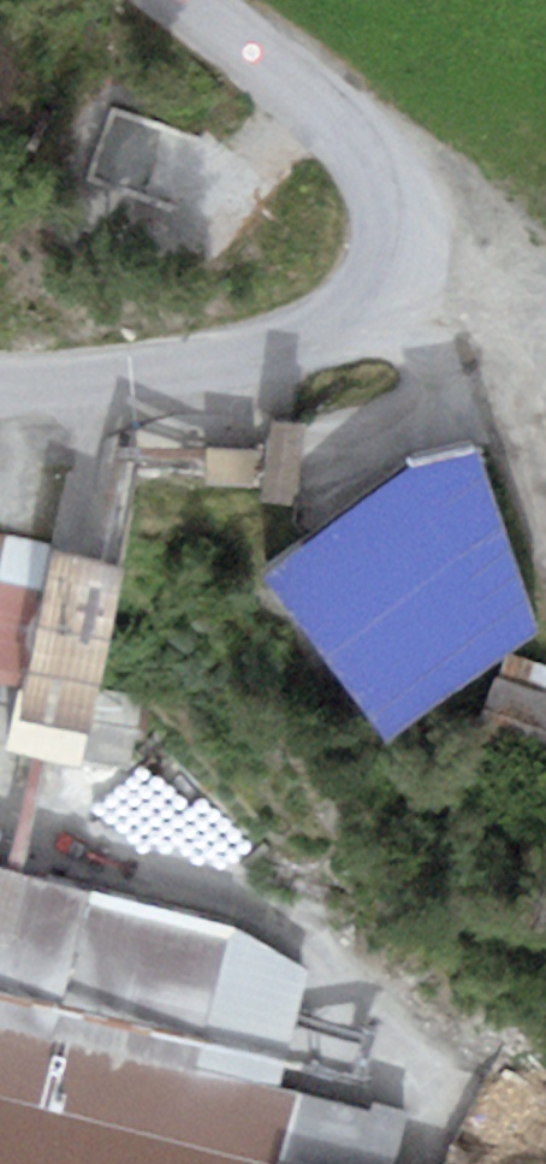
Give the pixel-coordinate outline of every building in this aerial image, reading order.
[(411,466),(263,575),(388,732),(536,630),(481,450),(411,466)] [(0,532),(0,678),(19,682),(49,543),(0,532)] [(123,559),(49,543),(19,682),(4,751),(83,768),(85,757),(128,766),(142,700),(94,689),(123,559)] [(475,734),(545,757),(545,756),(545,690),(494,674),(475,734)] [(279,1081),(307,969),(226,924),(0,866),(0,1010),(279,1081)] [(0,1010),(0,1163),(278,1163),(279,1159),(298,1085),(279,1081),(0,1010)]
